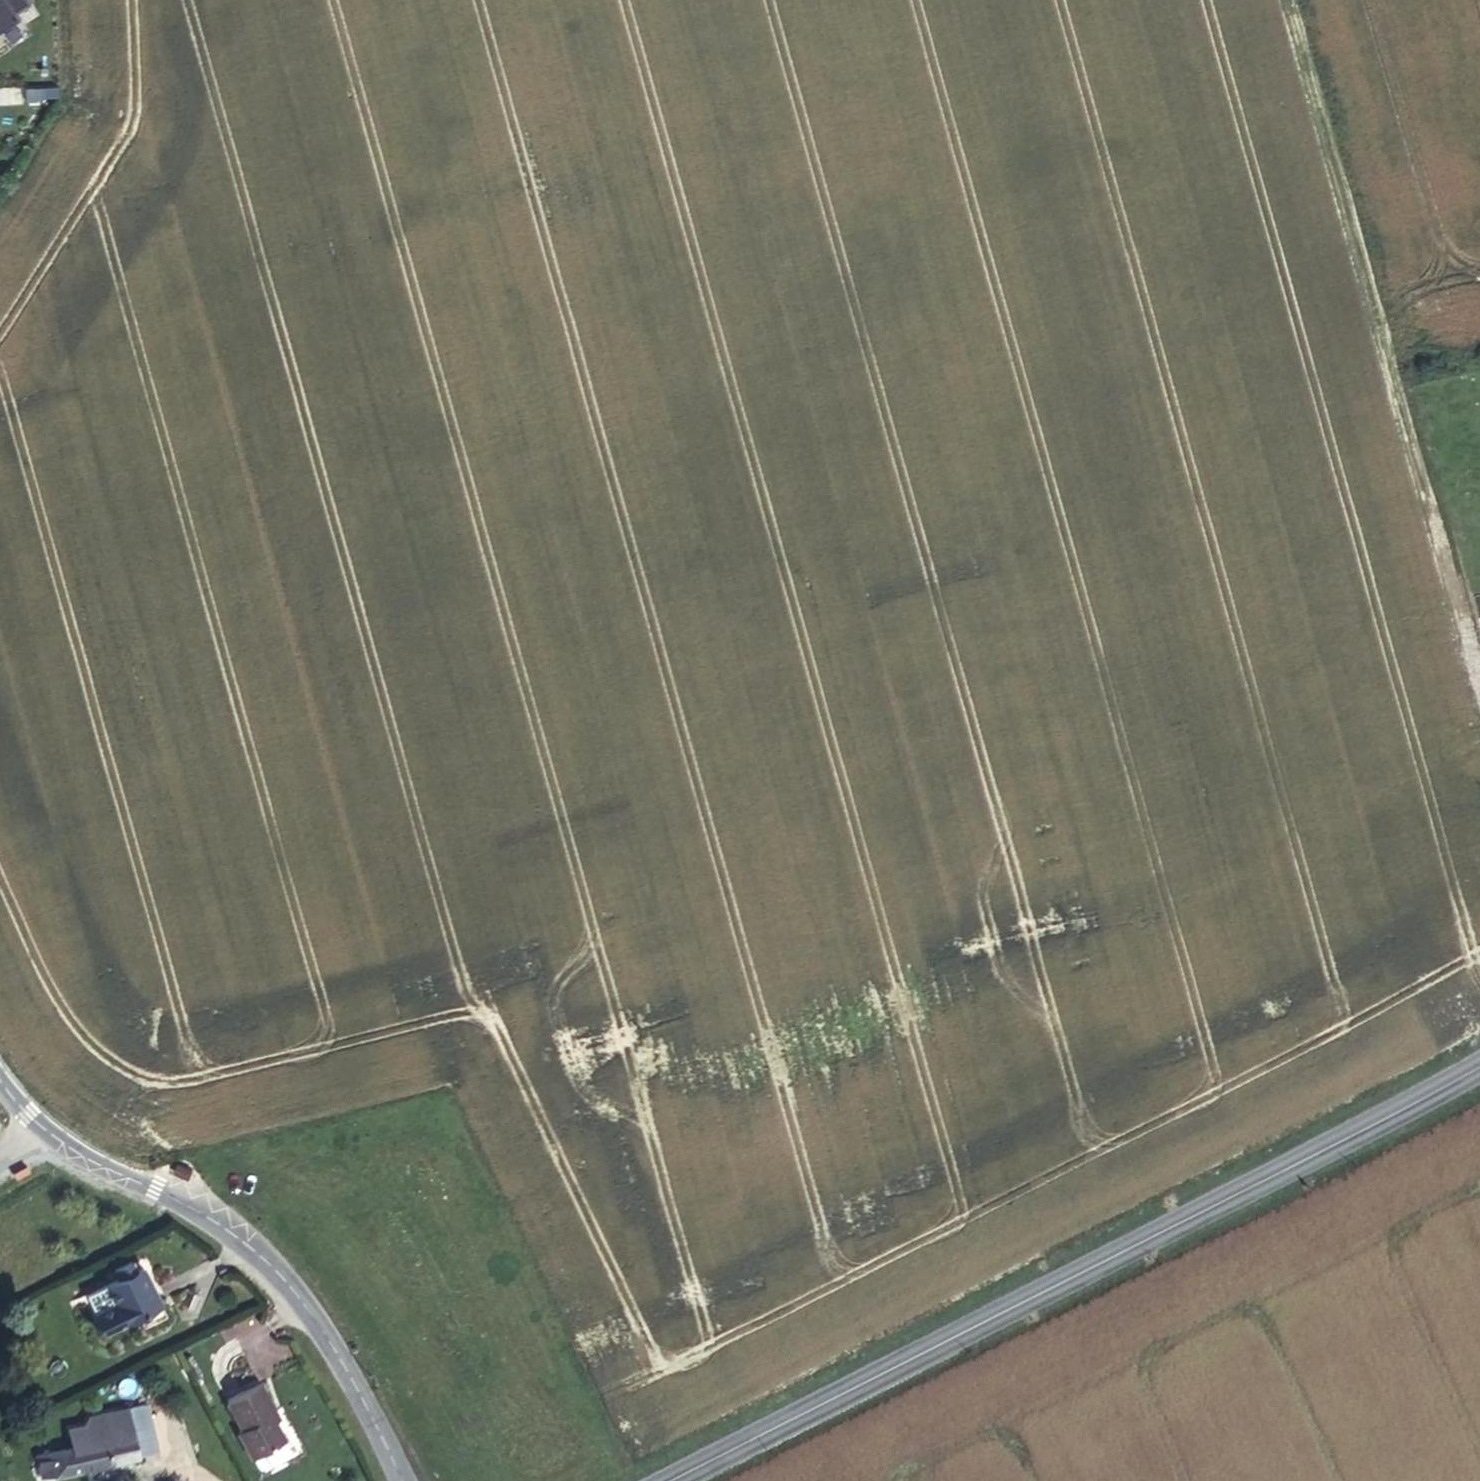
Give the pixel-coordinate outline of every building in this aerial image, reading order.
[(33,8),(29,0),(0,0),(0,28),(33,8)] [(139,1287),(134,1277),(117,1286),(121,1296),(106,1303),(120,1333),(162,1313),(150,1283),(139,1287)] [(120,1333),(106,1303),(90,1311),(104,1341),(120,1333)] [(273,1412),(259,1385),(226,1401),(241,1430),(235,1434),(250,1462),(284,1445),(268,1415),(273,1412)] [(45,1480),(101,1480),(163,1465),(151,1413),(94,1426),(88,1435),(73,1438),(77,1456),(41,1465),(45,1480)]
